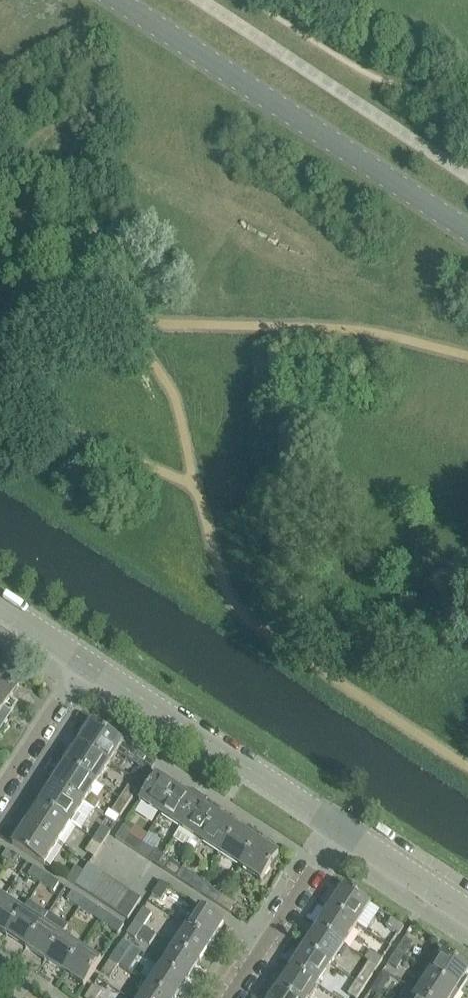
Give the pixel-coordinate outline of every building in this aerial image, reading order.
[(19,686),(0,674),(0,735),(11,718),(2,713),(19,686)] [(124,744),(92,724),(91,725),(88,723),(79,736),(82,738),(78,745),(110,766),(117,754),(134,765),(141,755),(124,744)] [(110,766),(78,745),(73,752),(71,750),(62,764),(97,786),(110,766)] [(146,777),(155,765),(146,759),(138,772),(146,777)] [(97,786),(62,764),(53,777),(56,778),(51,785),(84,806),(97,786)] [(160,818),(179,788),(166,779),(164,781),(157,776),(139,804),(160,818)] [(84,806),(51,785),(47,792),(44,790),(36,803),(71,826),(84,806)] [(129,805),(136,794),(128,788),(120,799),(129,805)] [(180,831),(198,803),(191,799),(192,796),(179,788),(160,818),(180,831)] [(120,818),(129,805),(120,799),(111,813),(120,818)] [(71,826),(36,803),(27,817),(30,819),(25,826),(57,847),(71,826)] [(200,844),(220,814),(207,805),(205,808),(198,803),(180,831),(200,844)] [(220,857),(238,830),(230,825),(232,822),(220,814),(200,844),(220,857)] [(57,847),(25,826),(21,833),(18,831),(10,843),(13,845),(12,846),(44,867),(57,847)] [(142,845),(129,837),(132,832),(124,827),(115,841),(136,854),(142,845)] [(102,845),(110,833),(102,828),(100,831),(97,829),(93,834),(86,829),(84,833),(102,845)] [(102,845),(84,833),(80,830),(78,834),(86,840),(80,849),(85,853),(94,859),(102,845)] [(240,870),(259,840),(246,831),(245,834),(238,830),(220,857),(240,870)] [(261,883),(279,856),(271,851),(273,849),(259,840),(240,870),(261,883)] [(149,862),(154,853),(142,845),(136,854),(149,862)] [(20,860),(7,851),(2,859),(15,868),(20,860)] [(182,871),(169,863),(163,871),(177,880),(182,871)] [(90,896),(103,876),(88,866),(83,874),(75,887),(90,896)] [(46,877),(33,869),(28,877),(40,885),(46,877)] [(75,887),(83,874),(75,869),(67,881),(75,887)] [(189,888),(194,879),(182,871),(177,880),(189,888)] [(99,903),(113,882),(103,876),(90,896),(99,903)] [(59,885),(46,877),(40,885),(54,893),(59,885)] [(109,909),(122,888),(113,882),(99,903),(109,909)] [(161,902),(169,889),(161,883),(152,896),(161,902)] [(119,915),(132,895),(122,888),(109,909),(119,915)] [(222,898),(209,889),(204,897),(218,906),(222,898)] [(357,926),(370,906),(343,889),(339,896),(336,894),(328,907),(357,926)] [(86,903),(72,893),(66,901),(80,910),(86,903)] [(128,921),(141,901),(132,895),(119,915),(128,921)] [(24,911),(4,898),(0,905),(0,934),(6,938),(24,911)] [(235,906),(222,898),(218,906),(230,914),(235,906)] [(27,909),(46,920),(50,913),(31,902),(27,909)] [(105,915),(86,903),(80,910),(99,923),(105,915)] [(344,947),(357,926),(328,907),(318,921),(321,923),(317,930),(344,947)] [(213,946),(226,926),(199,908),(186,928),(213,946)] [(143,928),(152,916),(143,910),(135,923),(143,928)] [(25,950),(43,923),(24,911),(6,938),(25,950)] [(123,927),(105,915),(99,923),(119,935),(123,927)] [(404,928),(391,920),(386,928),(399,936),(404,928)] [(45,963),(62,936),(43,923),(25,950),(45,963)] [(135,941),(143,928),(135,923),(126,936),(135,941)] [(200,965),(213,946),(186,928),(173,947),(200,965)] [(331,967),(344,947),(317,930),(312,937),(310,935),(301,948),(331,967)] [(64,975),(81,948),(62,936),(45,963),(64,975)] [(406,956),(413,946),(405,940),(398,950),(406,956)] [(187,985),(200,965),(173,947),(160,967),(187,985)] [(84,989),(101,961),(81,948),(64,975),(84,989)] [(318,988),(331,967),(301,948),(292,961),(295,963),(291,970),(318,988)] [(119,967),(127,955),(118,949),(110,960),(119,967)] [(392,977),(406,956),(398,950),(384,972),(392,977)] [(383,961),(370,952),(365,961),(369,963),(378,969),(383,961)] [(467,974),(467,969),(443,953),(430,974),(460,993),(467,981),(465,979),(467,974)] [(110,980),(119,967),(110,960),(101,974),(110,980)] [(365,988),(378,969),(369,963),(357,983),(365,988)] [(187,985),(160,967),(148,986),(166,997),(179,997),(187,985)] [(318,988),(291,970),(286,977),(283,975),(275,988),(290,997),(311,997),(318,988)] [(391,990),(397,981),(392,977),(384,972),(379,981),(391,990)] [(430,974),(417,994),(423,997),(457,997),(460,993),(430,974)] [(365,988),(357,983),(348,997),(350,997),(359,997),(365,988)] [(148,986),(140,997),(166,997),(148,986)] [(101,993),(92,988),(86,997),(98,997),(101,993)] [(275,988),(268,997),(290,997),(275,988)]
